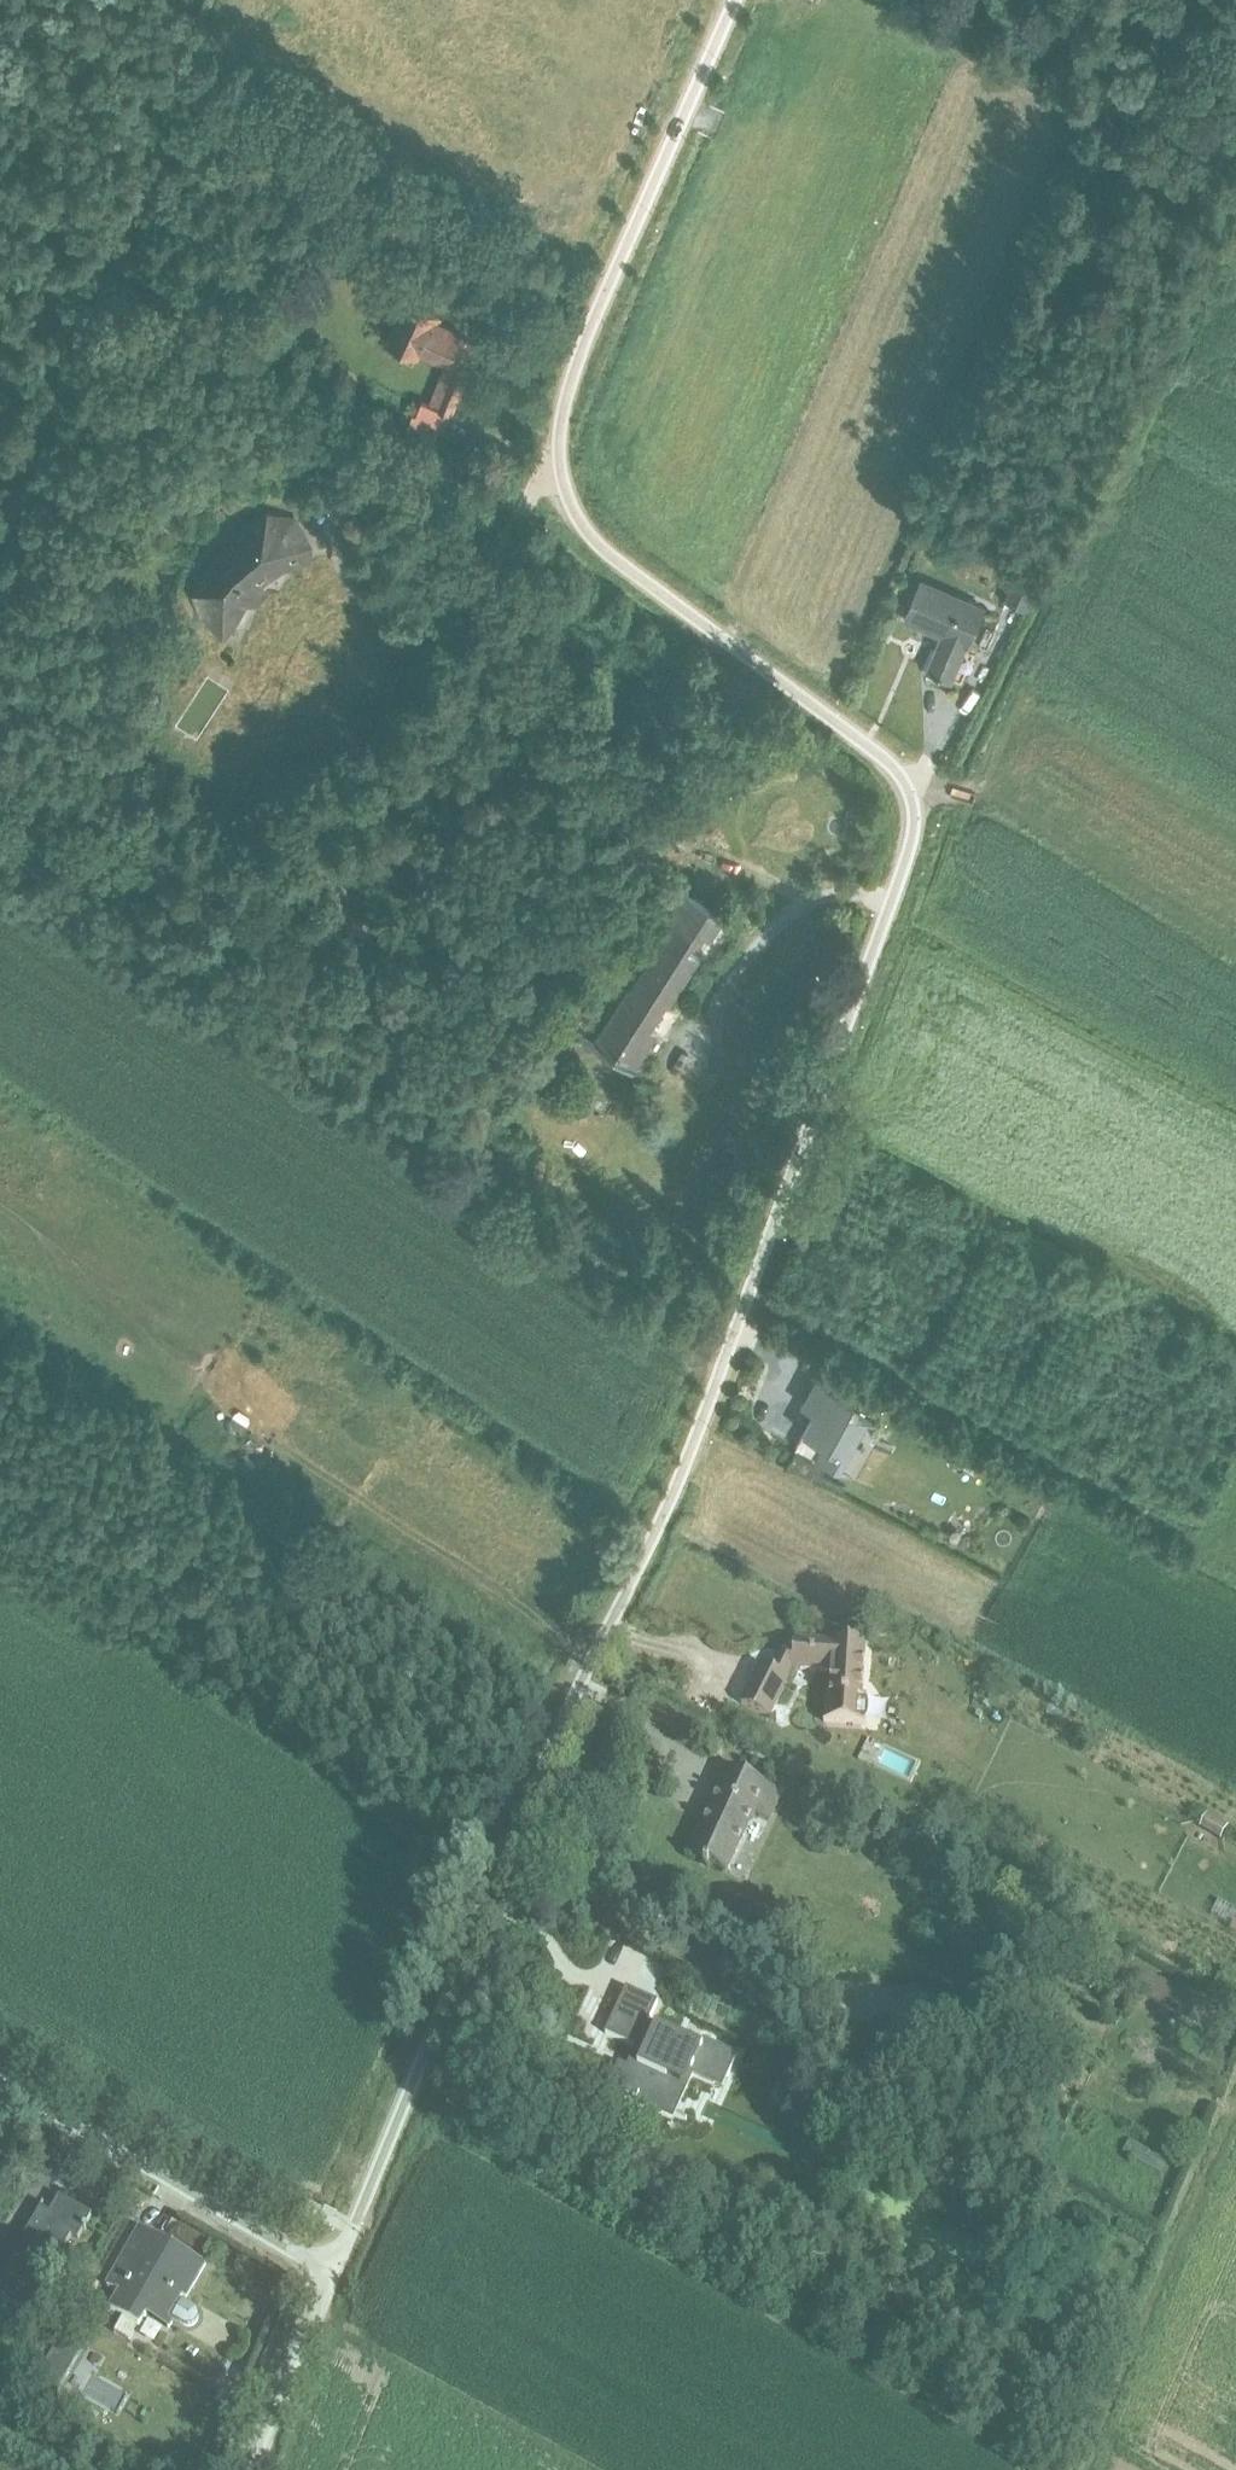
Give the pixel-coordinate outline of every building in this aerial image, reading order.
[(404,299),(384,342),(419,358),(421,355),(445,365),(429,404),(422,401),(417,415),(414,414),(407,431),(425,439),(427,435),(436,438),(441,425),(444,427),(450,412),(452,414),(470,370),(462,367),(474,341),(462,336),(464,331),(440,321),(442,316),(404,299)] [(203,569),(192,593),(205,621),(224,636),(235,627),(248,604),(256,605),(268,590),(265,583),(286,568),(299,569),(312,560),(315,542),(297,514),(265,510),(241,522),(237,532),(203,569)] [(1023,559),(1005,599),(1027,609),(1046,569),(1023,559)] [(921,577),(903,620),(942,637),(928,669),(962,684),(975,654),(966,650),(986,605),(921,577)] [(628,987),(600,1032),(641,1058),(658,1032),(651,1027),(666,1003),(669,1005),(701,956),(689,948),(715,907),(658,871),(640,899),(673,921),(631,988),(628,987)] [(816,1377),(853,1399),(860,1385),(824,1364),(816,1377)] [(798,1448),(789,1465),(818,1481),(828,1464),(840,1471),(868,1418),(850,1409),(854,1400),(853,1399),(816,1377),(815,1379),(819,1381),(807,1404),(802,1402),(802,1403),(818,1412),(814,1419),(811,1418),(796,1446),(798,1448)] [(761,1665),(741,1704),(771,1719),(790,1680),(793,1671),(831,1672),(830,1694),(825,1694),(823,1722),(865,1724),(866,1697),(863,1697),(866,1644),(794,1639),(793,1651),(782,1650),(771,1670),(761,1665)] [(728,1767),(688,1855),(729,1874),(755,1815),(770,1822),(783,1793),(728,1767)] [(633,1976),(605,2035),(636,2048),(619,2086),(629,2090),(634,2080),(675,2099),(671,2107),(675,2109),(678,2102),(702,2112),(719,2074),(728,2078),(738,2055),(705,2040),(703,2045),(680,2036),(682,2033),(651,2019),(664,1990),(633,1976)] [(0,2287),(0,2291),(37,2313),(55,2281),(39,2272),(49,2253),(60,2258),(71,2237),(78,2240),(92,2216),(59,2197),(50,2213),(41,2208),(12,2258),(15,2260),(0,2287)] [(141,2228),(107,2287),(119,2293),(109,2309),(124,2317),(115,2333),(129,2341),(139,2326),(141,2328),(147,2317),(171,2330),(174,2324),(170,2322),(171,2320),(189,2328),(197,2325),(199,2319),(198,2311),(182,2301),(183,2298),(187,2300),(206,2265),(205,2264),(203,2268),(165,2246),(167,2243),(141,2228)] [(61,2338),(33,2388),(55,2399),(83,2349),(61,2338)] [(84,2397),(130,2415),(137,2396),(91,2379),(84,2397)]
